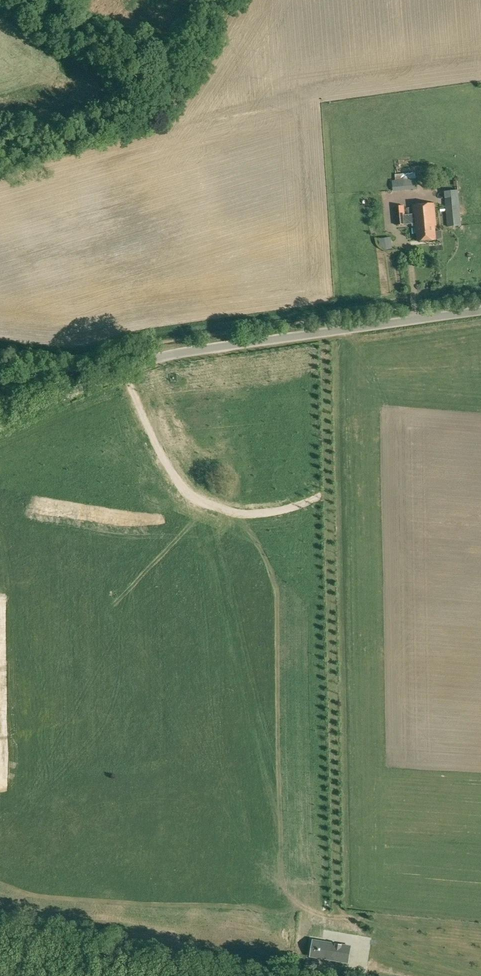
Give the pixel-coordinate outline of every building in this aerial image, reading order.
[(392,180),(393,191),(417,189),(415,172),(395,174),(395,180),(392,180)] [(416,226),(417,240),(435,239),(434,225),(436,225),(434,203),(412,205),(413,213),(404,214),(403,206),(394,206),(396,225),(414,223),(415,227),(416,226)] [(446,206),(448,226),(462,225),(460,205),(446,206)] [(379,246),(385,250),(391,249),(389,238),(378,240),(379,241),(379,246)] [(311,956),(348,962),(350,946),(313,940),(311,956)]
